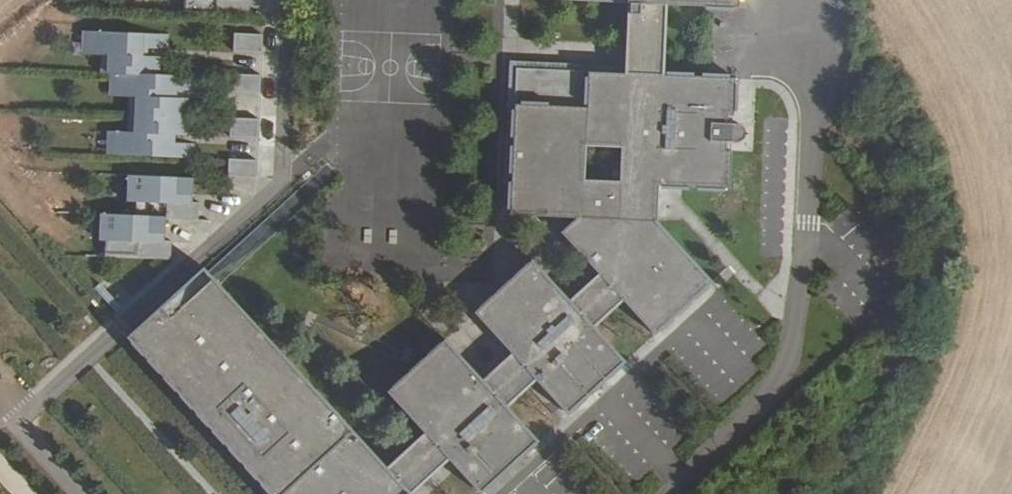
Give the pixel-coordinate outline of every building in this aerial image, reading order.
[(244,16),(244,0),(174,0),(180,0),(180,16),(244,16)] [(626,72),(664,73),(667,2),(628,0),(626,72)] [(151,36),(88,35),(88,54),(101,55),(101,75),(115,75),(156,76),(156,57),(141,57),(141,50),(151,50),(151,36)] [(231,52),(259,53),(259,35),(231,35),(231,52)] [(151,36),(151,50),(166,51),(166,36),(151,36)] [(735,121),(733,121),(727,121),(727,113),(732,114),(733,76),(664,73),(626,72),(518,68),(512,215),(585,218),(565,237),(603,278),(624,301),(653,331),(709,278),(657,221),(658,185),(730,188),(731,151),(726,151),(727,141),(732,141),(735,141),(737,140),(739,139),(741,138),(743,136),(743,134),(744,131),(744,129),(743,127),(741,125),(740,123),(737,122),(735,121)] [(131,95),(130,116),(186,117),(186,96),(170,96),(170,90),(180,90),(181,76),(156,76),(115,75),(115,95),(131,95)] [(230,92),(258,92),(258,75),(230,75),(230,92)] [(181,76),(180,90),(196,90),(196,76),(181,76)] [(114,135),(113,158),(196,159),(196,143),(169,142),(169,136),(186,136),(186,117),(130,116),(130,136),(114,135)] [(229,137),(257,138),(258,120),(230,120),(229,137)] [(228,178),(256,179),(257,161),(229,161),(228,178)] [(192,204),(193,180),(129,178),(128,203),(134,203),(134,220),(102,219),(101,243),(108,243),(107,259),(172,261),(172,243),(165,243),(166,221),(198,222),(199,204),(192,204)] [(537,264),(479,317),(517,357),(538,380),(566,411),(624,358),(595,327),(574,304),(537,264)] [(179,326),(220,288),(203,271),(163,308),(179,326)] [(574,304),(595,327),(624,301),(603,278),(574,304)] [(100,283),(89,295),(110,315),(121,304),(100,283)] [(389,469),(220,288),(179,326),(163,308),(129,340),(272,493),(293,493),(316,473),(335,493),(412,493),(389,469)] [(481,491),(538,438),(509,407),(488,384),(451,344),(393,397),(427,434),(452,461),(481,491)] [(488,384),(509,407),(538,380),(517,357),(488,384)] [(452,461),(427,434),(389,469),(412,493),(416,493),(452,461)] [(316,473),(293,493),(335,493),(316,473)]
